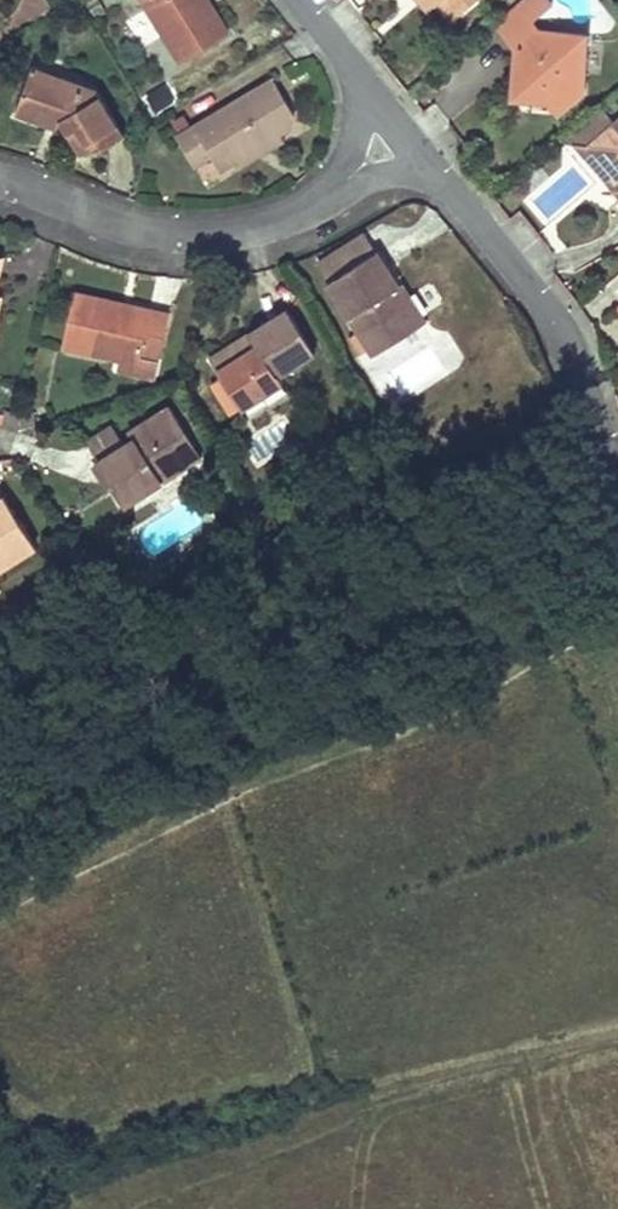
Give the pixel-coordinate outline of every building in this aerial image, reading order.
[(178,55),(229,25),(214,0),(145,0),(178,55)] [(426,9),(435,1),(434,0),(418,0),(426,9)] [(435,1),(449,18),(471,0),(434,0),(435,1)] [(507,95),(523,96),(539,98),(555,84),(568,100),(581,89),(584,30),(534,24),(512,0),(487,22),(509,47),(520,59),(509,68),(507,95)] [(520,59),(509,47),(509,68),(520,59)] [(103,141),(123,128),(93,80),(31,58),(14,104),(53,119),(59,110),(79,145),(98,134),(103,141)] [(272,71),(176,129),(194,159),(212,147),(221,162),(289,120),(291,102),(272,71)] [(539,98),(554,114),(568,100),(555,84),(539,98)] [(613,124),(601,110),(563,142),(586,144),(617,182),(617,120),(613,124)] [(326,273),(371,342),(427,307),(404,273),(397,278),(373,242),(326,273)] [(72,284),(61,338),(137,354),(134,366),(152,369),(167,305),(149,301),(148,307),(121,300),(122,295),(72,284)] [(287,301),(209,349),(240,397),(282,372),(277,363),(313,340),(287,301)] [(95,452),(122,494),(200,445),(169,397),(126,423),(130,430),(122,435),(110,417),(87,432),(99,450),(95,452)] [(34,537),(4,488),(0,490),(0,558),(34,537)]
